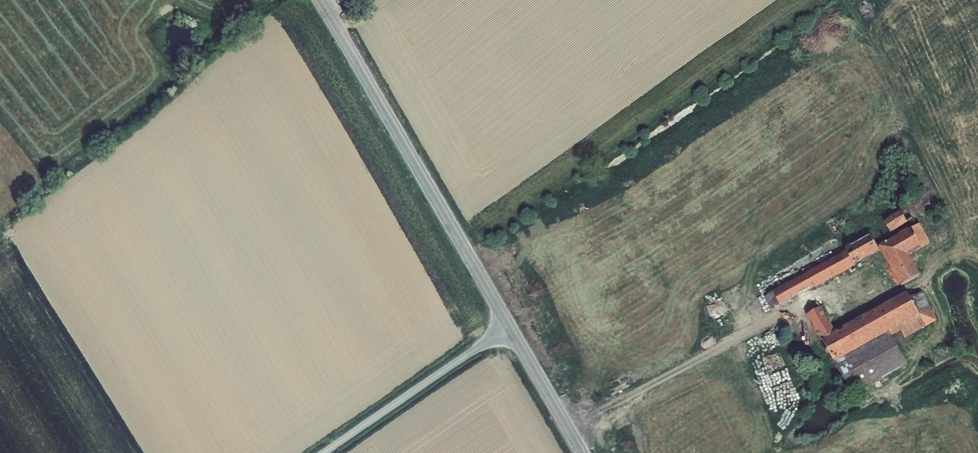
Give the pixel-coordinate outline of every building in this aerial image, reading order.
[(893,237),(910,227),(900,209),(883,219),(893,237)] [(919,224),(911,228),(921,247),(930,243),(919,224)] [(878,246),(899,286),(919,274),(910,255),(922,248),(921,247),(911,228),(910,227),(893,237),(878,246)] [(879,251),(870,235),(845,249),(846,250),(772,291),(773,292),(764,296),(770,311),(780,306),(792,300),(791,299),(796,297),(820,341),(822,340),(852,394),(907,364),(892,336),(901,331),(905,338),(937,320),(922,292),(909,297),(906,292),(835,331),(817,299),(816,299),(811,290),(854,266),(854,265),(879,251)]
